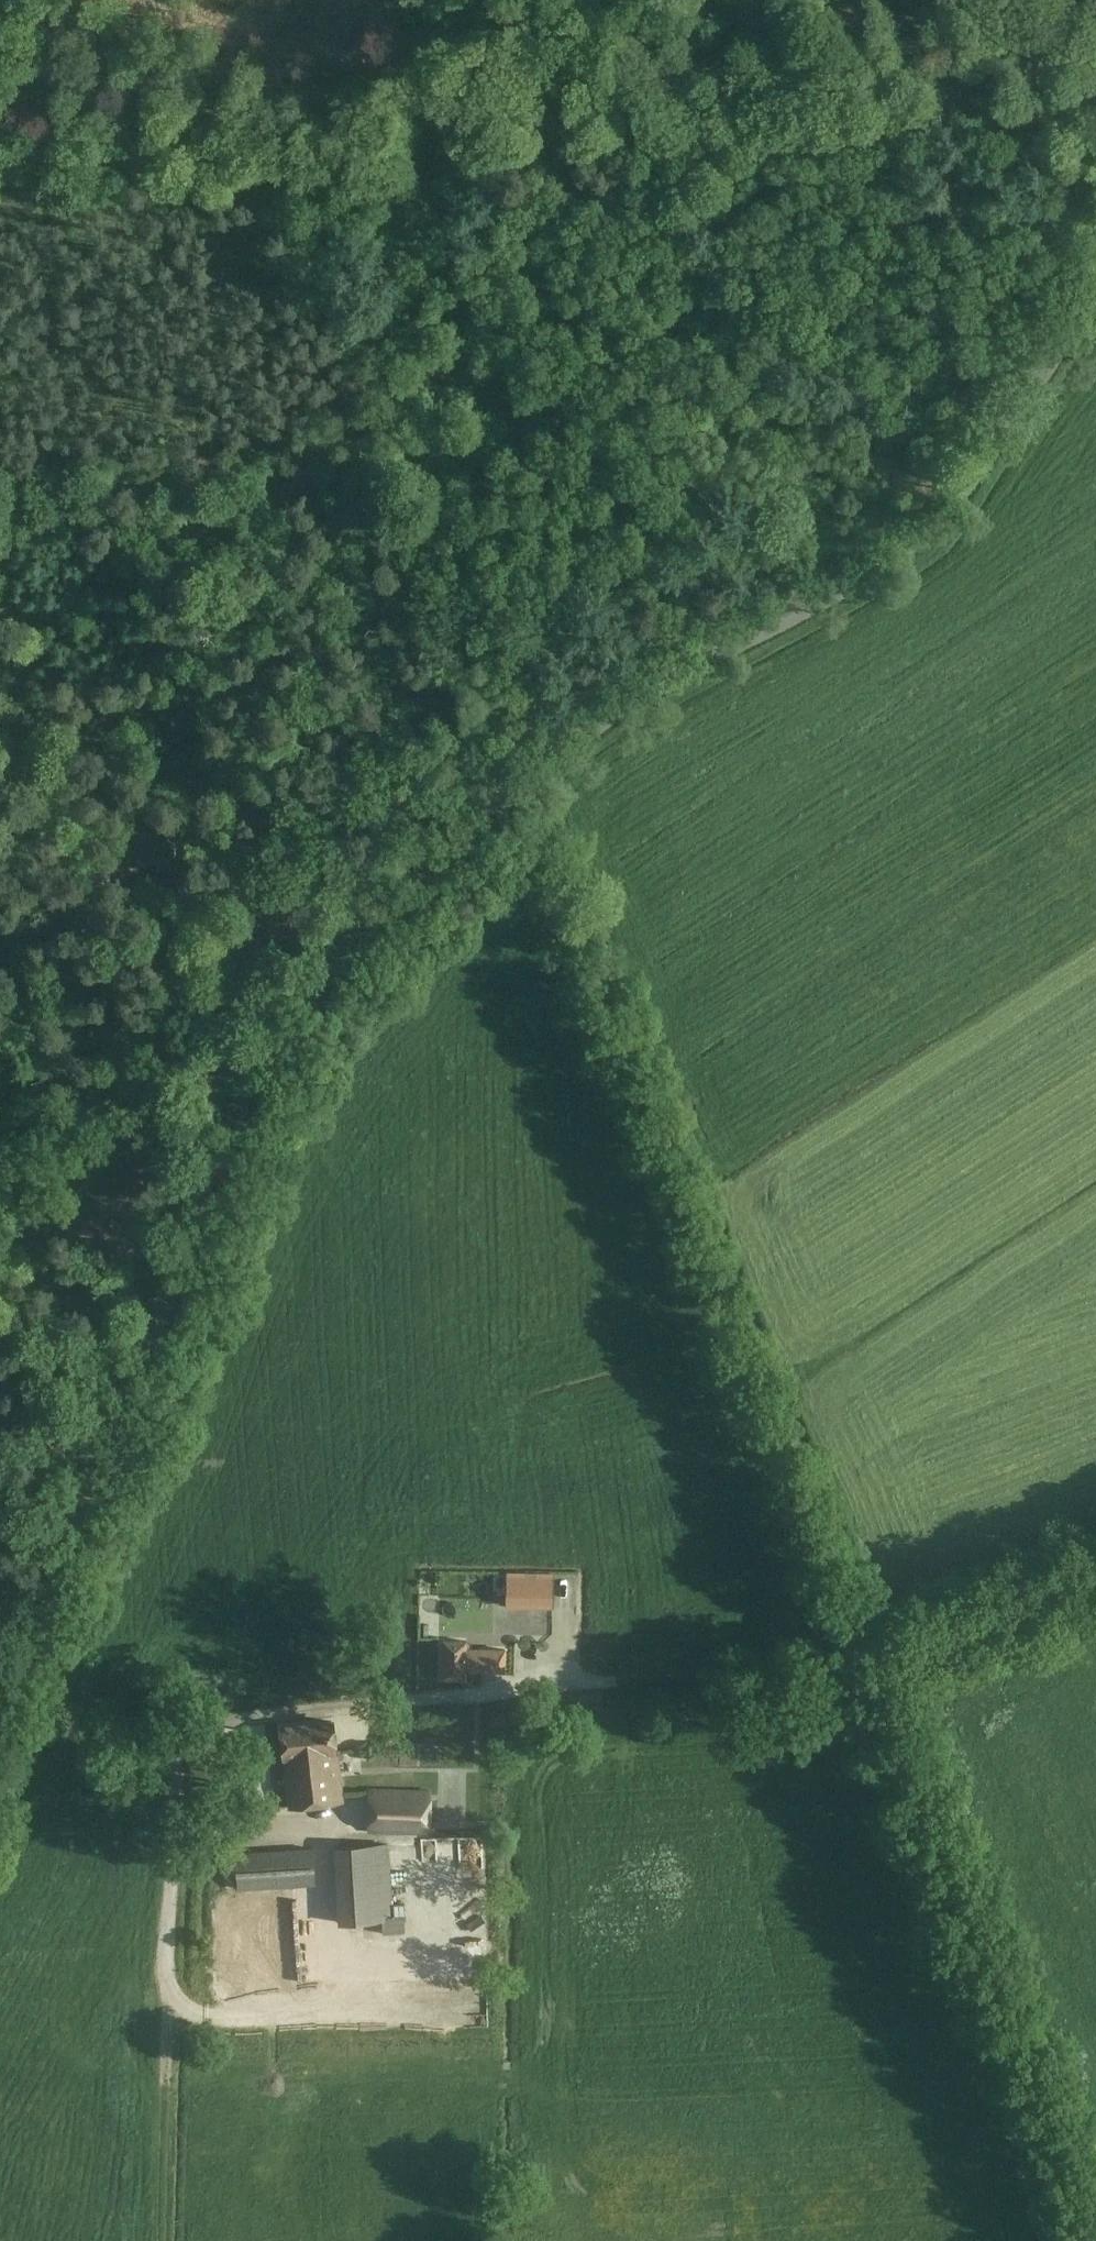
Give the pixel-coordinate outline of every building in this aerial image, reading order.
[(538,1577),(507,1576),(507,1603),(538,1603),(538,1577)] [(468,1639),(442,1639),(441,1680),(467,1681),(468,1673),(506,1674),(506,1649),(467,1648),(468,1639)] [(333,1721),(307,1724),(281,1728),(290,1808),(342,1802),(333,1721)] [(393,1744),(372,1744),(372,1759),(393,1760),(393,1744)] [(368,1833),(429,1834),(430,1790),(369,1789),(368,1833)] [(362,1801),(347,1804),(349,1819),(365,1816),(362,1801)] [(394,1920),(389,1842),(333,1846),(338,1924),(394,1920)] [(315,1884),(313,1849),(237,1853),(239,1889),(315,1884)] [(309,1981),(308,1956),(296,1956),(295,1938),(267,1938),(268,1982),(309,1981)]
